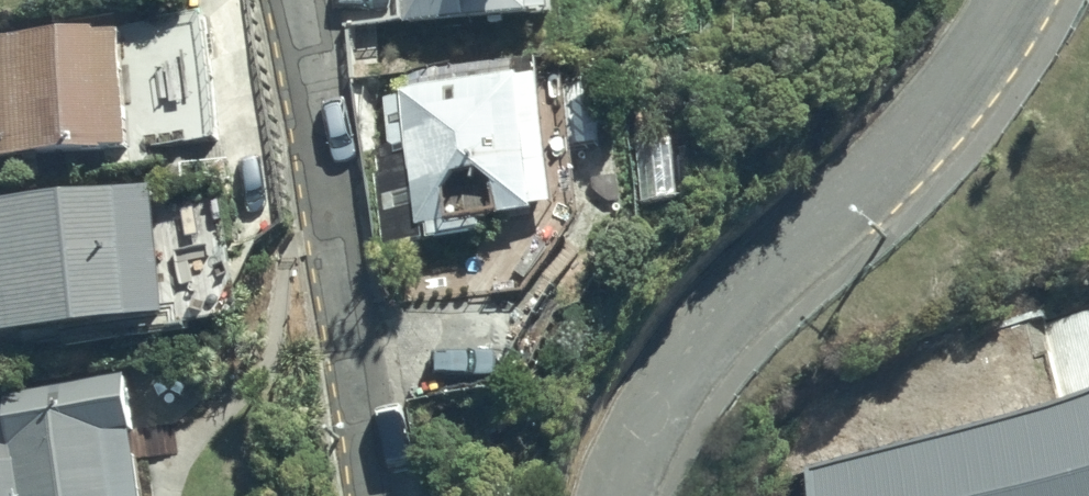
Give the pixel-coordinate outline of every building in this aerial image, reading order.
[(391,36),(520,28),(518,0),(389,0),(391,36)] [(132,144),(124,25),(0,33),(0,153),(132,144)] [(381,82),(382,95),(385,125),(408,122),(417,220),(433,219),(434,233),(490,228),(488,215),(562,208),(553,108),(593,104),(589,64),(545,68),(544,58),(426,70),(427,77),(381,82)] [(18,306),(19,322),(133,306),(133,310),(168,306),(155,179),(0,198),(0,307),(18,306)] [(1088,397),(1088,308),(1042,319),(1062,404),(1088,397)] [(125,375),(5,395),(6,406),(0,407),(0,495),(145,495),(125,375)] [(1062,404),(807,468),(814,495),(1088,495),(1088,397),(1062,404)]
